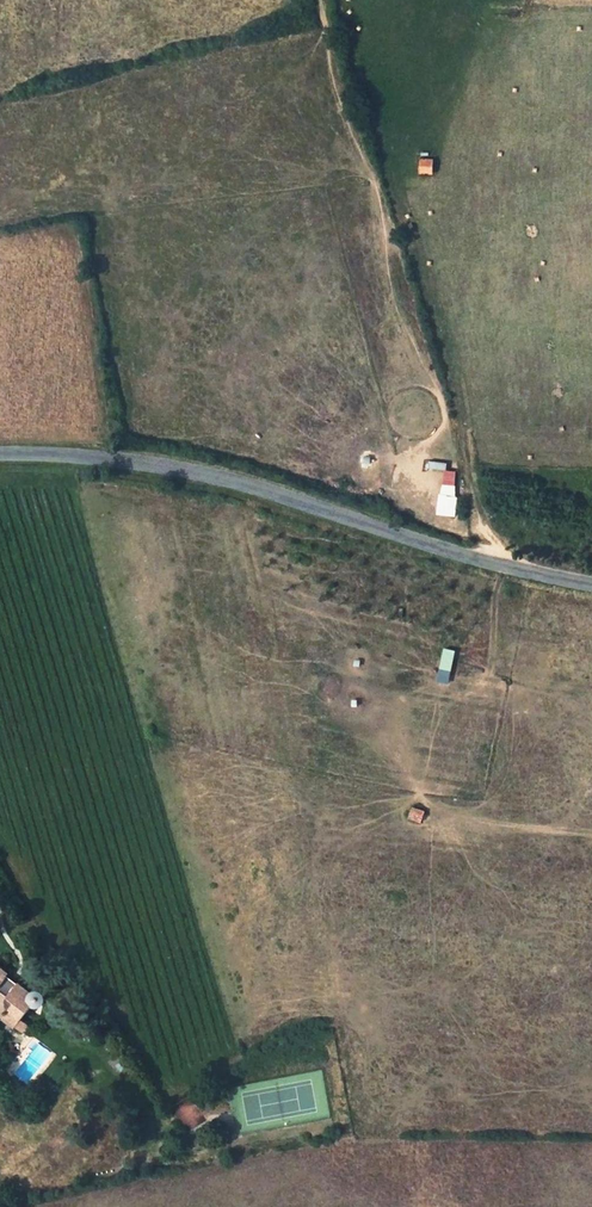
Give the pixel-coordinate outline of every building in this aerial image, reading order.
[(432,160),(419,160),(419,173),(432,173),(432,160)] [(454,515),(455,470),(439,469),(438,515),(454,515)] [(439,668),(450,670),(454,650),(443,648),(439,668)] [(411,808),(408,817),(420,821),(424,812),(411,808)] [(23,1033),(28,1026),(21,1021),(33,1006),(35,1007),(37,1007),(39,1007),(40,1007),(42,1006),(43,1004),(44,1002),(44,999),(44,997),(43,995),(41,993),(39,992),(37,991),(35,991),(32,992),(32,993),(19,983),(18,984),(7,976),(8,975),(5,972),(6,971),(0,966),(0,1015),(23,1033)] [(94,1018),(79,1029),(86,1038),(100,1028),(94,1018)]
